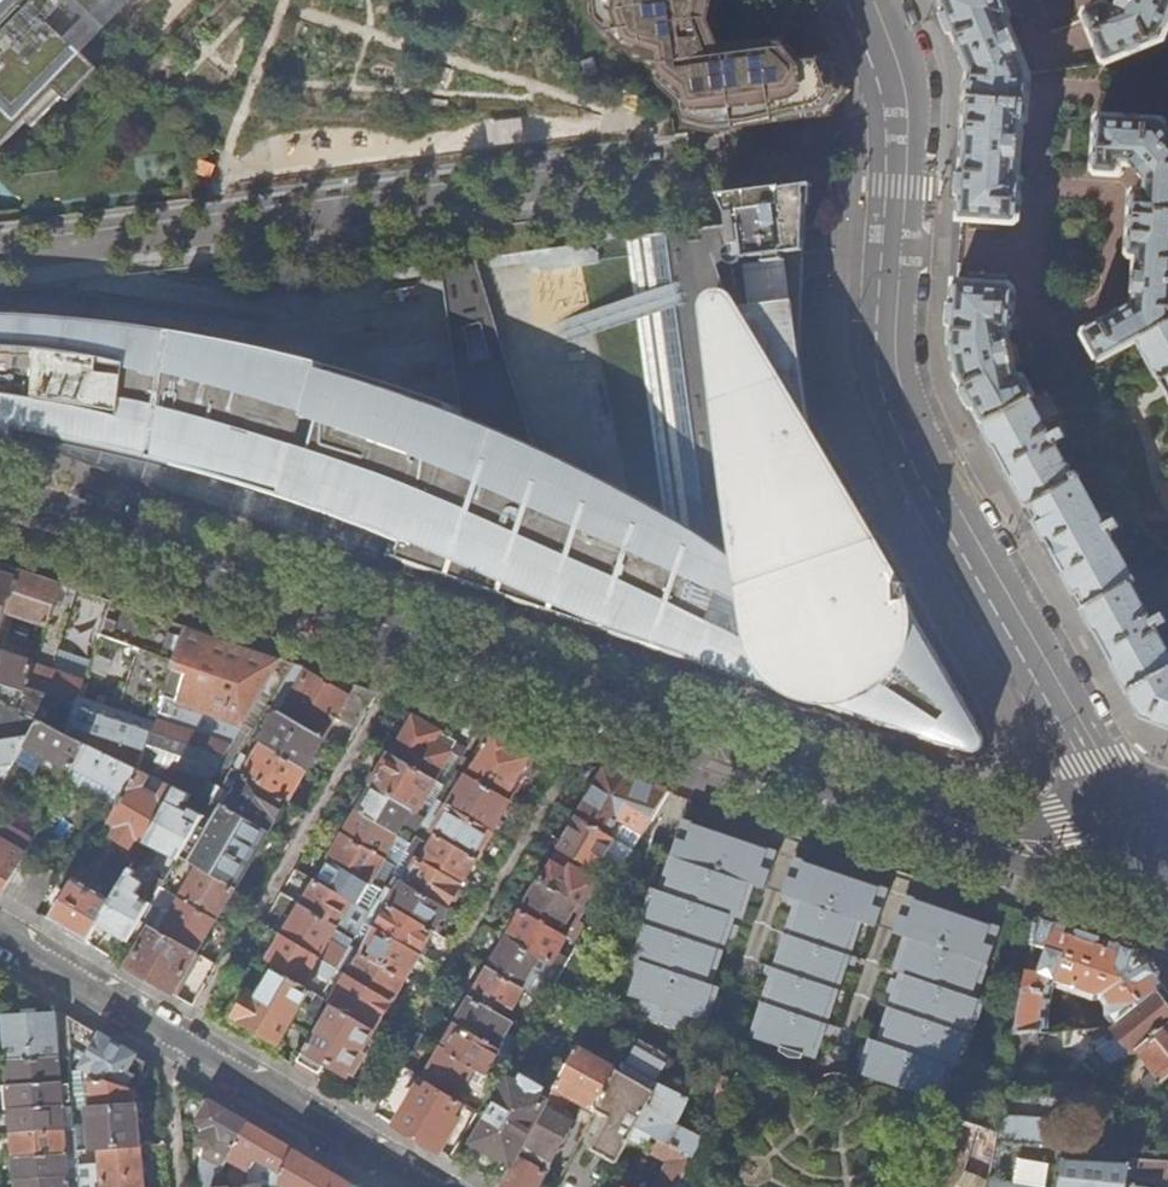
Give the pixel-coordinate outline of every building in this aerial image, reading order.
[(20,93),(29,101),(80,49),(96,32),(127,0),(50,0),(9,42),(0,33),(0,150),(30,119),(11,102),(20,93)] [(827,104),(839,93),(827,69),(819,66),(791,68),(780,48),(704,58),(697,10),(709,8),(716,0),(596,0),(597,10),(638,50),(656,50),(661,85),(671,95),(688,92),(691,117),(700,121),(827,104)] [(1030,72),(1008,19),(1011,14),(1005,0),(940,0),(957,42),(970,73),(963,185),(960,220),(1016,224),(1020,220),(1023,178),(1019,173),(1022,125),(1027,121),(1030,72)] [(1122,9),(1113,12),(1111,10),(1106,8),(1089,14),(1086,20),(1103,63),(1107,66),(1165,42),(1167,35),(1167,0),(1125,0),(1122,9)] [(30,119),(89,58),(80,49),(29,101),(20,93),(11,102),(30,119)] [(1164,122),(1104,119),(1099,123),(1095,173),(1099,177),(1118,178),(1123,174),(1123,168),(1133,168),(1145,182),(1145,193),(1137,192),(1132,196),(1127,260),(1136,261),(1132,306),(1087,331),(1086,335),(1065,346),(1079,372),(1135,343),(1140,341),(1167,326),(1167,127),(1164,122)] [(459,408),(458,408),(388,383),(286,355),(153,328),(26,315),(26,312),(0,311),(0,437),(15,442),(16,434),(97,450),(214,480),(302,508),(401,547),(399,552),(401,553),(399,559),(748,677),(751,686),(754,690),(758,693),(787,706),(974,770),(999,739),(977,699),(884,539),(876,533),(867,530),(863,530),(854,515),(822,459),(813,443),(800,352),(804,261),(805,237),(805,227),(807,185),(721,196),(725,206),(728,225),(630,238),(671,542),(586,485),(577,500),(606,516),(603,521),(553,501),(533,440),(532,439),(517,432),(489,420),(459,408)] [(22,221),(20,209),(0,211),(0,224),(22,221)] [(522,406),(474,252),(439,261),(458,408),(459,408),(489,420),(517,432),(532,439),(522,406)] [(1018,375),(1007,332),(1013,328),(1015,289),(1012,285),(956,281),(954,306),(952,343),(959,378),(983,422),(1036,394),(1025,375),(1022,374),(1018,375)] [(1140,341),(1167,391),(1167,326),(1140,341)] [(1104,370),(1139,352),(1135,343),(1079,372),(1079,373),(1100,363),(1104,370)] [(1132,585),(1135,583),(1076,474),(1073,476),(1036,408),(1046,403),(1042,395),(1037,397),(1036,394),(983,422),(1018,486),(1065,573),(1109,652),(1144,716),(1167,726),(1167,652),(1132,585)] [(21,571),(0,564),(0,632),(21,571)] [(61,584),(35,576),(21,571),(0,632),(0,651),(10,625),(44,637),(61,584)] [(67,733),(113,602),(80,591),(61,584),(44,637),(35,663),(35,664),(20,707),(41,718),(67,733)] [(138,771),(187,627),(135,610),(113,602),(67,733),(89,744),(138,771)] [(269,706),(294,664),(256,651),(187,627),(138,771),(148,776),(167,785),(177,789),(191,796),(210,805),(213,799),(220,787),(228,774),(232,768),(269,706)] [(20,707),(35,664),(35,663),(0,651),(0,696),(20,707)] [(323,738),(355,685),(323,674),(294,664),(269,706),(278,711),(323,738)] [(0,696),(0,741),(31,736),(41,718),(20,707),(0,696)] [(323,738),(278,711),(260,742),(263,744),(305,769),(323,738)] [(462,759),(481,728),(449,717),(439,731),(430,727),(412,717),(391,753),(436,779),(446,785),(456,770),(462,759)] [(75,768),(89,744),(67,733),(41,718),(31,736),(26,743),(75,768)] [(506,800),(532,757),(512,746),(492,734),(474,765),(462,759),(456,770),(467,776),(506,800)] [(8,774),(26,743),(31,736),(0,741),(0,776),(8,774)] [(138,771),(89,744),(75,768),(124,794),(138,771)] [(305,769),(263,744),(244,775),(286,800),(305,769)] [(423,798),(436,779),(391,753),(372,786),(427,818),(435,805),(423,798)] [(286,800),(244,775),(232,768),(228,774),(240,781),(231,797),(225,794),(227,791),(220,787),(213,799),(224,805),(267,831),(286,800)] [(628,803),(616,797),(627,777),(615,774),(606,770),(578,817),(609,836),(619,820),(628,803)] [(146,843),(177,789),(167,785),(159,797),(142,787),(148,776),(138,771),(124,794),(109,821),(118,826),(112,836),(128,846),(135,836),(146,843)] [(491,832),(509,801),(506,800),(467,776),(448,807),(491,832)] [(649,785),(627,777),(616,797),(628,803),(619,820),(625,824),(624,825),(642,834),(668,791),(649,785)] [(427,818),(372,786),(357,812),(396,835),(403,822),(419,831),(427,818)] [(197,826),(203,817),(191,809),(188,813),(181,809),(185,801),(187,802),(191,796),(177,789),(146,843),(177,861),(180,855),(197,826)] [(233,888),(267,831),(224,805),(208,833),(197,826),(180,855),(193,863),(233,888)] [(41,826),(7,806),(0,818),(0,893),(1,893),(17,866),(41,826)] [(475,859),(491,832),(448,807),(433,834),(437,836),(475,859)] [(389,861),(403,839),(396,835),(357,812),(343,834),(389,861)] [(595,870),(614,838),(610,836),(609,836),(578,817),(559,848),(595,870)] [(742,922),(754,887),(764,890),(777,854),(682,821),(658,892),(652,890),(628,960),(635,962),(623,996),(631,999),(625,1014),(696,1037),(701,1023),(708,1026),(713,1013),(718,1015),(723,1000),(718,998),(720,991),(713,989),(729,942),(735,944),(739,930),(733,928),(736,921),(742,922)] [(398,867),(389,861),(343,834),(329,858),(384,891),(392,876),(398,867)] [(475,859),(437,836),(431,846),(415,838),(406,853),(417,859),(460,885),(475,859)] [(120,887),(130,869),(133,864),(119,856),(115,856),(104,875),(105,879),(120,887)] [(460,885),(417,859),(409,873),(398,867),(392,876),(446,908),(460,885)] [(875,928),(888,893),(794,860),(782,896),(790,899),(788,906),(793,908),(773,970),(766,968),(763,976),(770,978),(749,1039),(816,1062),(825,1035),(831,1037),(834,1030),(827,1028),(848,967),(853,968),(856,961),(850,959),(861,924),(875,928)] [(97,925),(112,900),(82,882),(90,869),(87,868),(89,863),(85,861),(50,922),(75,937),(86,944),(97,925)] [(584,906),(599,881),(570,865),(567,870),(551,861),(540,880),(577,902),(584,906)] [(214,920),(233,888),(193,863),(187,874),(193,877),(180,899),(214,920)] [(50,886),(17,866),(1,893),(34,913),(50,886)] [(142,919),(161,887),(164,882),(153,876),(141,897),(135,894),(141,883),(131,876),(133,871),(130,869),(120,887),(112,900),(97,925),(109,932),(128,943),(142,919)] [(446,908),(392,876),(384,891),(378,900),(432,931),(446,908)] [(570,913),(577,902),(540,880),(523,909),(567,935),(578,941),(586,929),(575,922),(578,917),(570,913)] [(370,914),(315,882),(301,905),(337,927),(356,938),(358,934),(360,930),(341,919),(344,914),(363,925),(369,916),(370,914)] [(195,951),(214,920),(180,899),(161,887),(142,919),(152,925),(195,951)] [(976,1000),(998,931),(905,898),(893,934),(904,938),(893,973),(899,975),(896,982),(890,981),(886,995),(893,998),(878,1043),(871,1041),(868,1050),(862,1048),(857,1062),(863,1065),(859,1077),(867,1079),(866,1081),(942,1106),(954,1070),(961,1072),(983,1002),(976,1000)] [(432,931),(378,900),(370,914),(369,916),(379,922),(374,931),(418,956),(432,931)] [(329,940),(337,927),(301,905),(283,936),(318,957),(338,968),(348,951),(329,940)] [(558,950),(567,935),(523,909),(508,935),(563,967),(569,957),(558,950)] [(1163,986),(1145,954),(1095,937),(1039,918),(1018,1034),(1037,1032),(1050,1031),(1048,1016),(1049,1005),(1052,992),(1054,986),(1096,1000),(1106,999),(1110,1005),(1107,1014),(1115,1023),(1163,986)] [(195,951),(152,925),(127,968),(141,976),(176,996),(200,954),(195,951)] [(418,956),(374,931),(363,925),(360,930),(358,934),(364,937),(360,942),(367,947),(364,953),(405,978),(418,956)] [(563,967),(508,935),(489,966),(523,986),(534,993),(544,976),(554,982),(563,967)] [(304,981),(318,957),(283,936),(269,959),(304,981)] [(405,978),(364,953),(361,959),(348,951),(338,968),(337,969),(348,975),(391,1001),(405,978)] [(512,1004),(523,986),(489,966),(472,996),(501,1013),(508,1002),(512,1004)] [(314,1035),(332,1004),(331,1003),(274,969),(257,996),(250,992),(235,1018),(278,1044),(292,1021),(314,1035)] [(391,1001),(348,975),(331,1003),(332,1004),(374,1029),(391,1001)] [(70,1055),(68,1016),(54,1008),(54,1012),(19,1015),(21,988),(6,979),(4,1015),(7,1061),(70,1055)] [(1167,1027),(1167,993),(1163,986),(1115,1023),(1112,1025),(1064,1030),(1066,1047),(1078,1046),(1079,1057),(1084,1061),(1098,1050),(1101,1055),(1089,1065),(1104,1077),(1138,1051),(1167,1027)] [(504,1032),(511,1020),(501,1013),(472,996),(456,1022),(500,1048),(511,1055),(519,1041),(504,1032)] [(361,1051),(374,1029),(332,1004),(314,1035),(295,1067),(317,1080),(328,1063),(347,1074),(349,1072),(356,1070),(363,1059),(361,1051)] [(146,1062),(68,1016),(70,1055),(71,1070),(79,1070),(81,1083),(72,1083),(74,1103),(75,1108),(136,1104),(134,1087),(146,1062)] [(492,1060),(500,1048),(456,1022),(455,1024),(453,1023),(451,1023),(441,1041),(441,1043),(443,1044),(442,1046),(497,1078),(503,1067),(492,1060)] [(1138,1051),(1162,1083),(1167,1077),(1167,1027),(1138,1051)] [(1039,1049),(1037,1032),(1018,1034),(1015,1052),(1039,1049)] [(628,1137),(663,1069),(668,1060),(631,1040),(616,1070),(595,1110),(607,1117),(591,1149),(615,1162),(628,1137)] [(497,1078),(442,1046),(424,1078),(429,1081),(459,1098),(464,1101),(469,1091),(484,1100),(497,1078)] [(616,1070),(575,1047),(546,1101),(511,1165),(499,1186),(536,1186),(570,1124),(557,1117),(569,1095),(595,1110),(616,1070)] [(71,1070),(70,1055),(7,1061),(9,1085),(72,1079),(72,1071),(71,1070)] [(672,1124),(692,1084),(663,1069),(628,1137),(646,1147),(652,1136),(659,1139),(693,1157),(702,1139),(672,1124)] [(511,1165),(546,1101),(538,1097),(542,1089),(522,1077),(518,1085),(510,1081),(473,1143),(489,1153),(511,1165)] [(74,1103),(72,1083),(72,1079),(9,1085),(11,1108),(74,1103)] [(716,1113),(730,1084),(720,1079),(706,1107),(716,1113)] [(461,1111),(454,1107),(459,1098),(429,1081),(424,1090),(418,1087),(395,1126),(437,1151),(444,1139),(461,1111)] [(249,1123),(236,1116),(211,1100),(199,1118),(199,1124),(205,1127),(200,1136),(198,1186),(212,1186),(230,1155),(249,1123)] [(76,1127),(75,1108),(74,1103),(11,1108),(13,1133),(76,1127)] [(136,1104),(75,1108),(76,1127),(77,1141),(90,1140),(90,1151),(78,1152),(79,1175),(80,1186),(143,1186),(136,1104)] [(1068,1146),(1072,1123),(1002,1119),(999,1136),(998,1145),(1068,1148),(1068,1146)] [(279,1172),(294,1150),(271,1136),(249,1123),(230,1155),(261,1174),(259,1185),(278,1183),(279,1172)] [(991,1181),(998,1145),(999,1136),(960,1123),(930,1186),(990,1186),(991,1181)] [(78,1152),(77,1141),(76,1127),(13,1133),(15,1157),(78,1152)] [(693,1157),(659,1139),(652,1153),(668,1161),(656,1186),(654,1185),(653,1186),(677,1186),(680,1182),(693,1157)] [(1128,1185),(1130,1174),(1132,1159),(1134,1151),(1068,1146),(1068,1148),(1061,1186),(1127,1186),(1128,1185)] [(294,1150),(279,1172),(278,1183),(279,1186),(353,1186),(354,1185),(337,1176),(294,1150)] [(79,1175),(78,1152),(15,1157),(17,1181),(79,1175)] [(1164,1180),(1167,1161),(1132,1159),(1130,1174),(1164,1180)] [(79,1175),(17,1181),(17,1186),(80,1186),(79,1175)]
